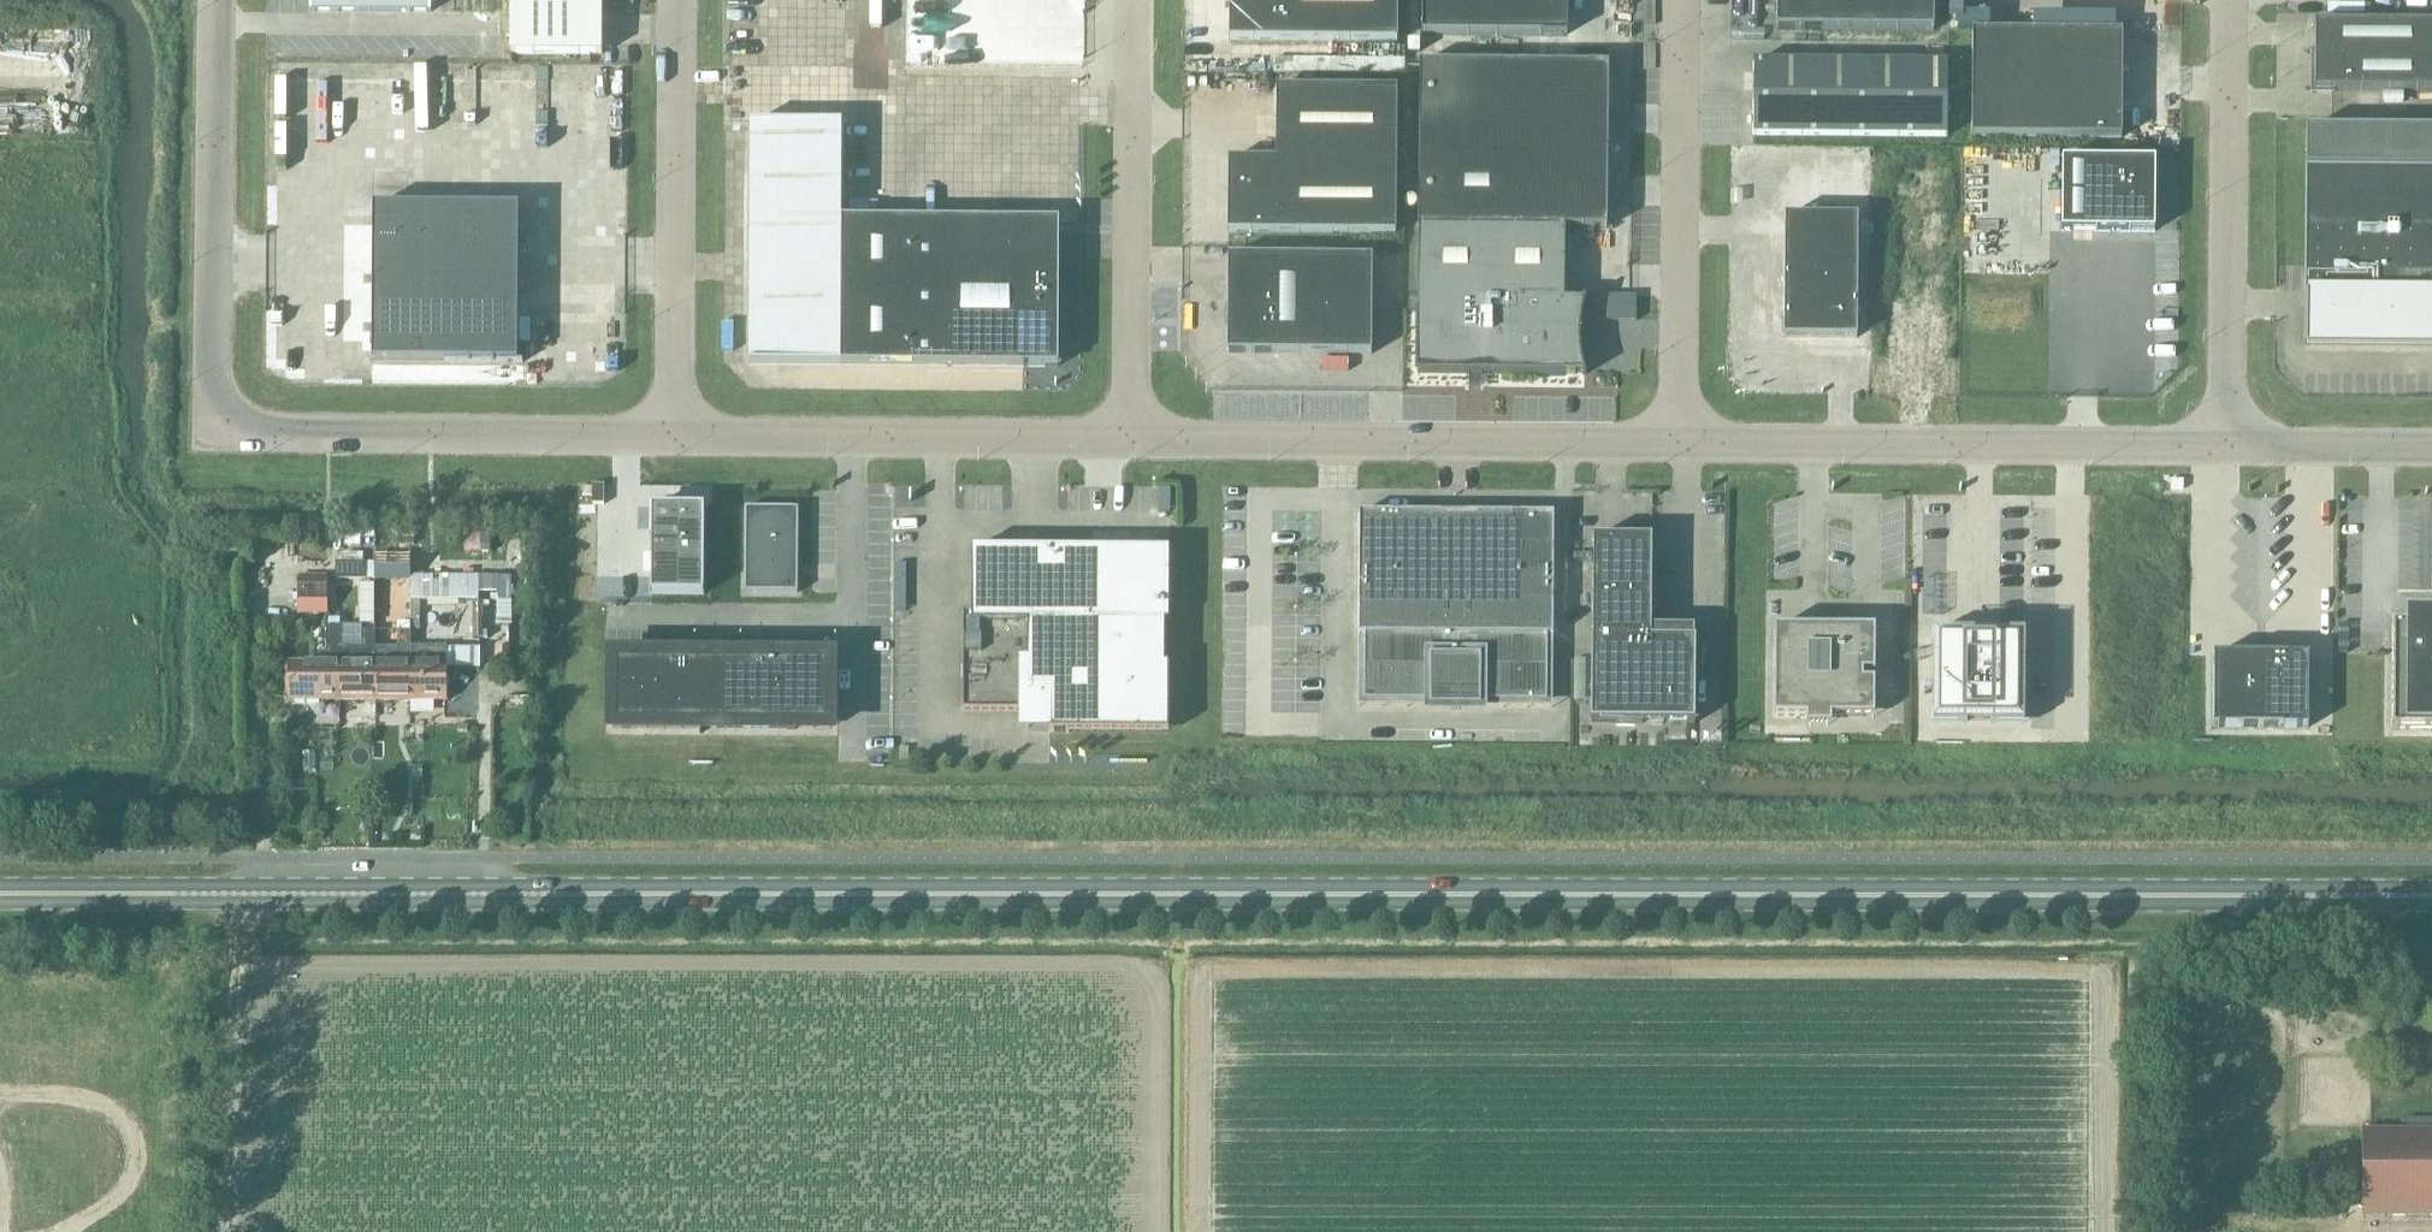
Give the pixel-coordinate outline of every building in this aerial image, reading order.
[(310,11),(431,11),(431,0),(310,0),(310,11)] [(1398,0),(1229,0),(1229,40),(1397,41),(1398,0)] [(1421,34),(1566,35),(1567,0),(1421,0),(1421,34)] [(1776,29),(1850,30),(1850,44),(1870,44),(1870,30),(1933,31),(1934,0),(1776,0),(1776,29)] [(510,1),(510,54),(602,54),(602,1),(510,1)] [(2431,91),(2431,24),(2314,23),(2314,90),(2431,91)] [(1971,136),(2122,138),(2122,32),(1972,31),(1971,136)] [(1753,62),(1753,135),(1946,136),(1947,63),(1870,63),(1870,44),(1850,44),(1850,62),(1753,62)] [(1418,226),(1417,373),(1478,373),(1538,373),(1582,374),(1582,375),(1584,374),(1581,364),(1579,353),(1578,342),(1579,332),(1580,321),(1582,310),(1585,300),(1583,299),(1582,301),(1564,301),(1564,227),(1607,228),(1608,65),(1484,64),(1419,63),(1418,226)] [(1397,89),(1276,88),(1276,160),(1228,160),(1227,232),(1396,233),(1397,89)] [(1058,367),(1059,221),(842,220),(842,123),(749,123),(748,365),(1058,367)] [(2305,129),(2304,344),(2431,345),(2431,130),(2305,129)] [(2060,231),(2155,232),(2155,159),(2061,159),(2060,231)] [(518,361),(519,207),(373,206),(372,361),(522,362),(522,361),(518,361)] [(1857,338),(1858,217),(1784,216),(1784,337),(1857,338)] [(1371,354),(1372,258),(1228,256),(1227,352),(1371,354)] [(1593,294),(1592,320),(1630,320),(1634,320),(1636,320),(1636,295),(1634,295),(1631,295),(1593,294)] [(876,479),(873,558),(894,559),(898,480),(876,479)] [(2183,479),(2170,479),(2170,489),(2183,489),(2183,479)] [(592,495),(592,486),(581,486),(581,495),(592,495)] [(651,594),(704,595),(704,507),(651,506),(651,594)] [(744,592),(797,593),(797,570),(798,508),(745,508),(744,592)] [(1553,636),(1553,514),(1359,512),(1358,634),(1365,634),(1364,700),(1455,701),(1546,701),(1546,636),(1553,636)] [(1590,723),(1694,723),(1695,639),(1693,639),(1693,640),(1650,640),(1651,538),(1593,538),(1592,658),(1591,658),(1590,723)] [(1169,665),(1164,665),(1165,623),(1169,623),(1169,550),(972,548),(971,629),(963,629),(962,710),(1049,710),(1049,732),(1069,732),(1168,733),(1169,665)] [(374,580),(410,580),(410,576),(410,555),(374,555),(374,580)] [(335,580),(366,579),(366,562),(335,562),(335,580)] [(873,648),(893,649),(898,570),(875,568),(874,576),(859,575),(858,585),(877,586),(873,648)] [(445,576),(410,576),(410,580),(410,600),(477,600),(477,593),(496,594),(496,626),(511,626),(511,576),(477,576),(445,576)] [(297,613),(328,613),(328,578),(297,578),(297,613)] [(422,629),(422,600),(415,600),(413,600),(410,600),(410,629),(422,629)] [(474,601),(474,639),(485,639),(485,601),(474,601)] [(2392,623),(2392,728),(2431,728),(2431,624),(2392,623)] [(1774,717),(1807,717),(1806,726),(1831,726),(1831,717),(1862,717),(1874,717),(1874,681),(1862,681),(1862,673),(1874,674),(1875,629),(1774,628),(1774,717)] [(341,663),(341,699),(375,699),(375,647),(375,630),(361,630),(361,647),(341,647),(341,663)] [(375,647),(375,699),(409,700),(409,647),(409,630),(397,630),(397,647),(375,647)] [(341,663),(341,647),(342,631),(327,631),(326,663),(289,663),(289,699),(341,699),(341,663)] [(1990,641),(1967,641),(1967,634),(1932,634),(1932,639),(1932,725),(2024,726),(2024,634),(1990,634),(1990,641)] [(508,646),(495,646),(495,663),(508,663),(508,646)] [(445,647),(409,647),(409,700),(445,700),(445,647)] [(2212,727),(2308,728),(2308,655),(2213,655),(2212,727)] [(612,656),(612,728),(831,729),(831,658),(717,657),(612,656)] [(909,746),(899,745),(899,759),(909,759),(909,746)] [(2361,1220),(2431,1219),(2431,1174),(2361,1174),(2361,1220)]
